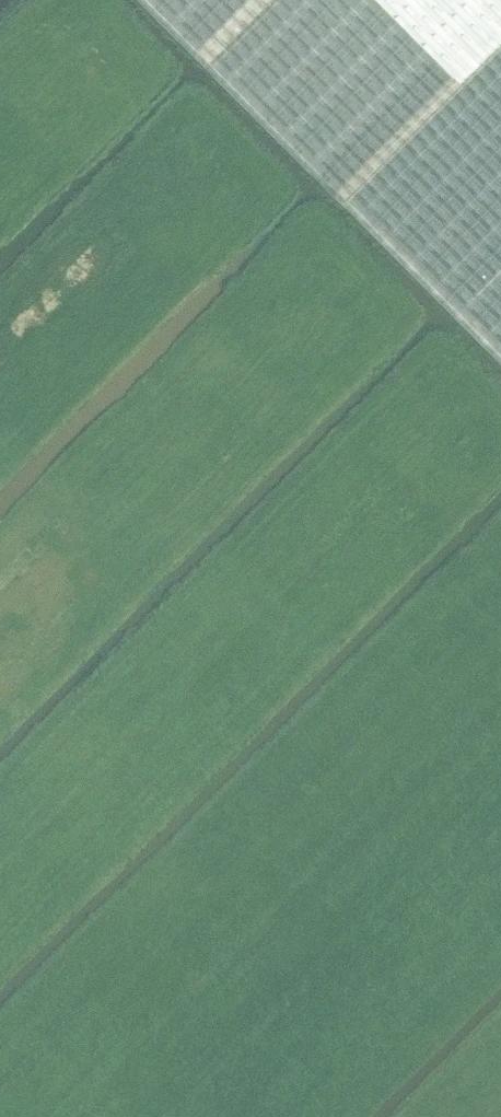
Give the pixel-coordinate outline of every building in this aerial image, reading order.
[(500,356),(500,0),(146,0),(500,356)]
